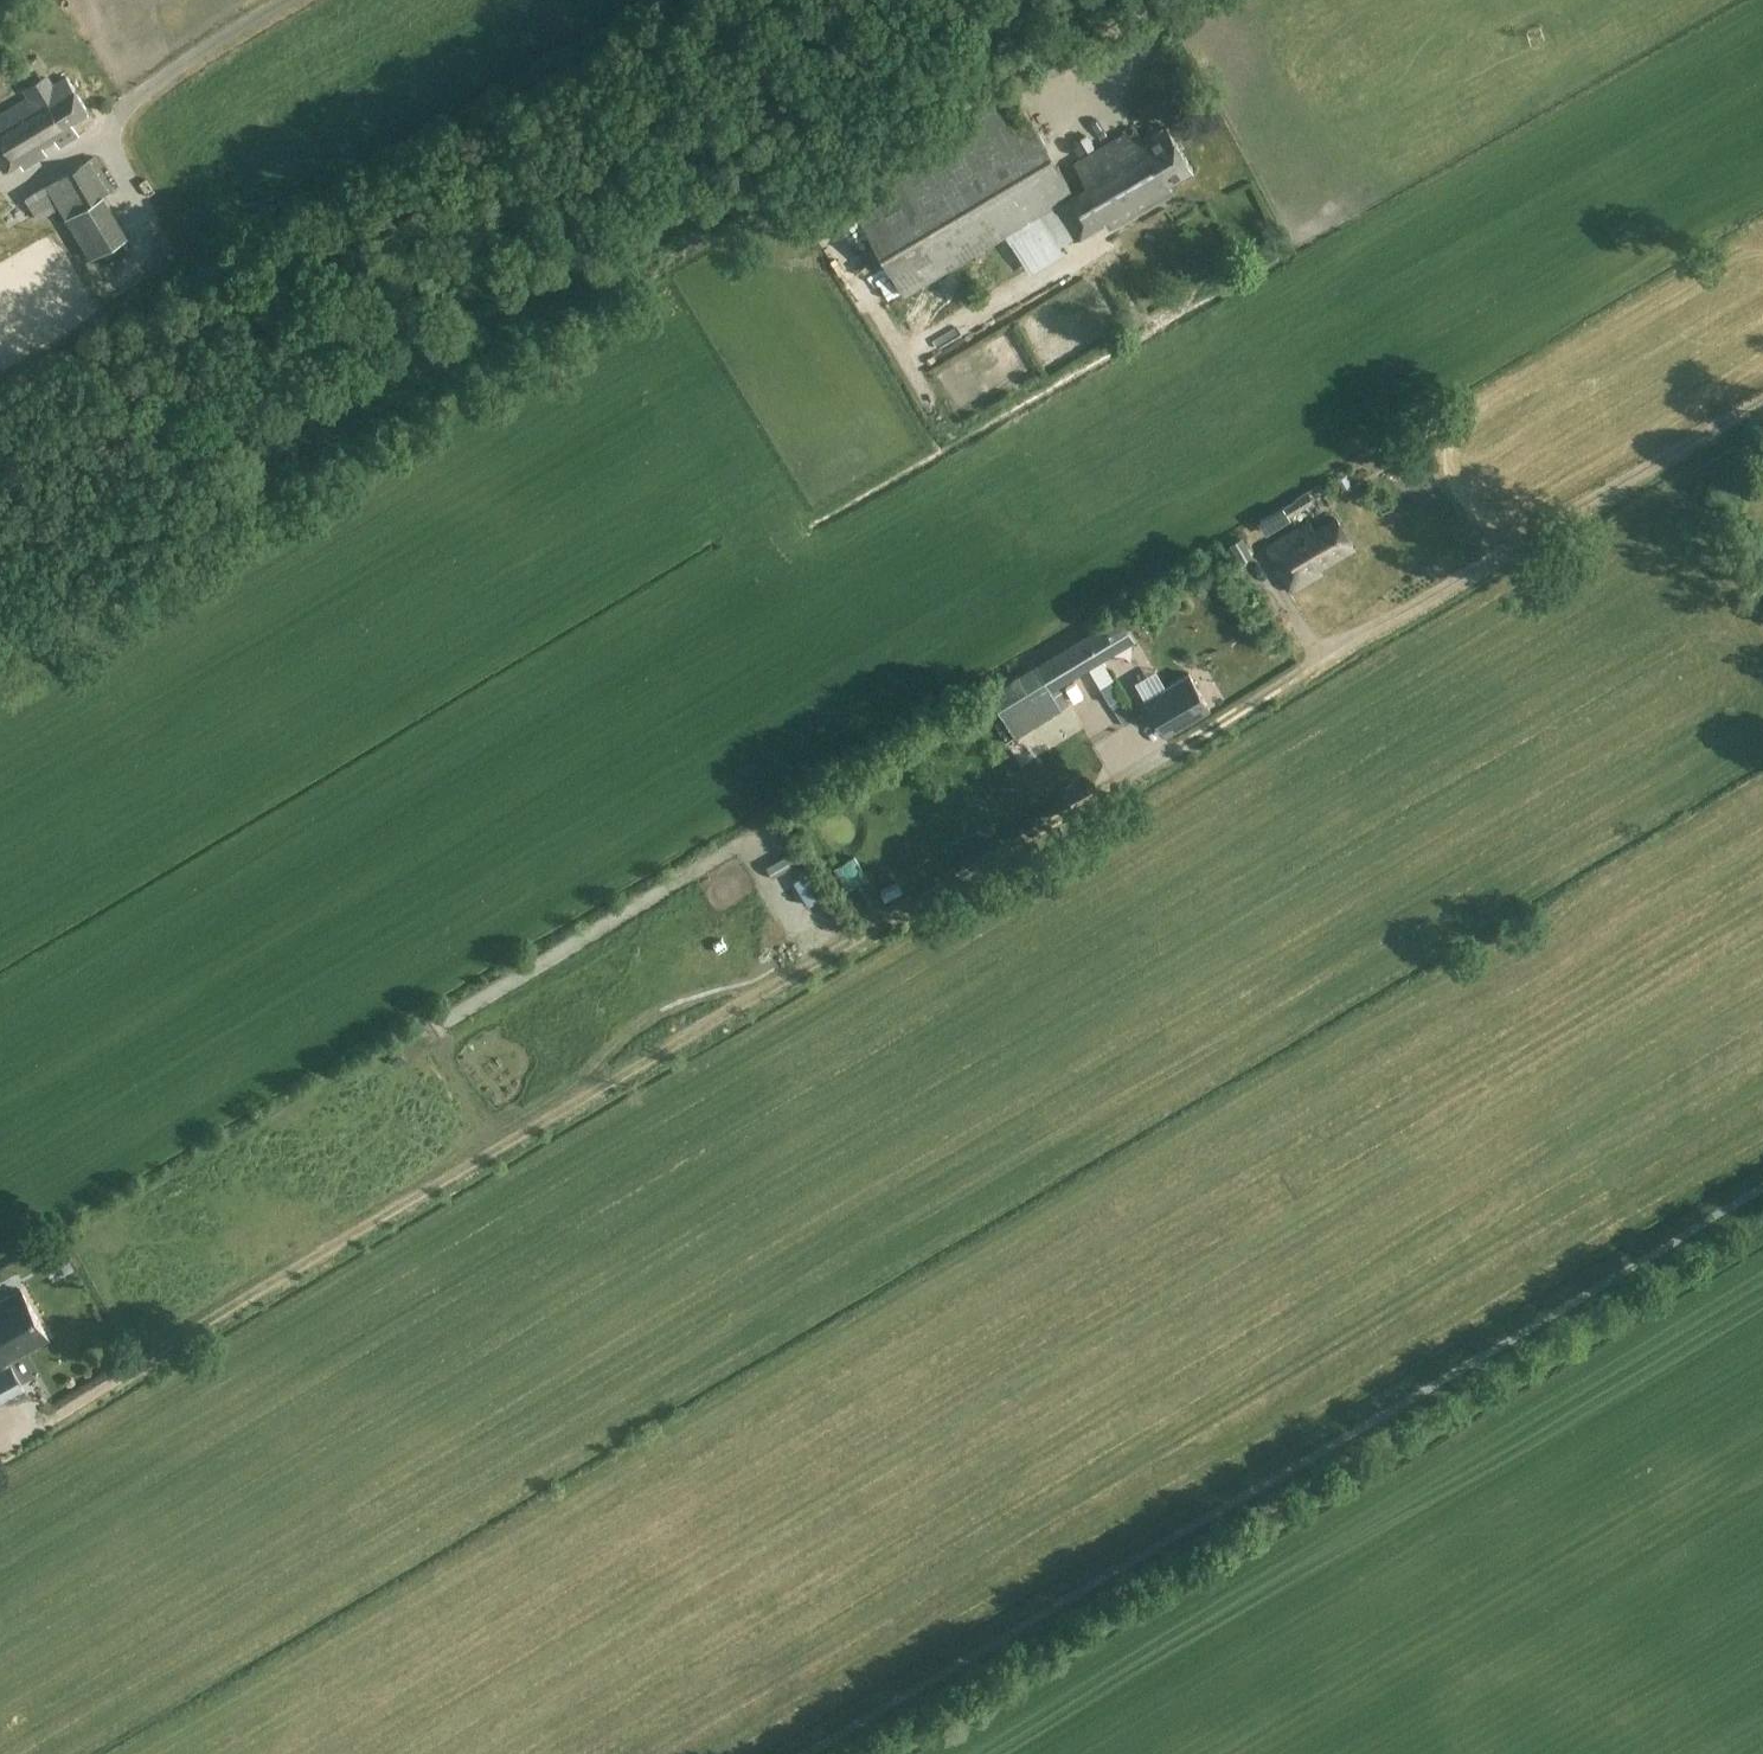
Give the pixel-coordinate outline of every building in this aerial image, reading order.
[(58,146),(71,138),(63,126),(88,111),(67,77),(33,97),(32,96),(0,115),(0,165),(4,172),(20,163),(23,167),(45,154),(39,144),(52,136),(58,146)] [(903,292),(1052,203),(1073,239),(1104,221),(1108,228),(1172,192),(1167,184),(1192,170),(1166,126),(1142,140),(1134,127),(1073,163),(1086,184),(1073,191),(1016,95),(846,196),(903,292)] [(113,188),(93,155),(23,197),(37,220),(58,208),(64,218),(113,188)] [(1298,496),(1309,517),(1336,503),(1325,482),(1298,496)] [(1314,531),(1309,523),(1266,548),(1291,590),(1321,572),(1318,567),(1353,546),(1336,518),(1314,531)] [(1228,545),(1239,563),(1252,556),(1242,537),(1228,545)] [(1116,649),(1102,625),(1035,664),(1049,689),(1116,649)] [(1138,671),(1146,684),(1166,672),(1158,659),(1138,671)] [(1166,735),(1210,709),(1189,673),(1145,699),(1166,735)] [(853,889),(864,911),(878,904),(866,881),(853,889)] [(47,1337),(20,1290),(0,1302),(0,1353),(20,1342),(25,1350),(47,1337)] [(22,1389),(8,1362),(0,1367),(0,1401),(22,1389)]
